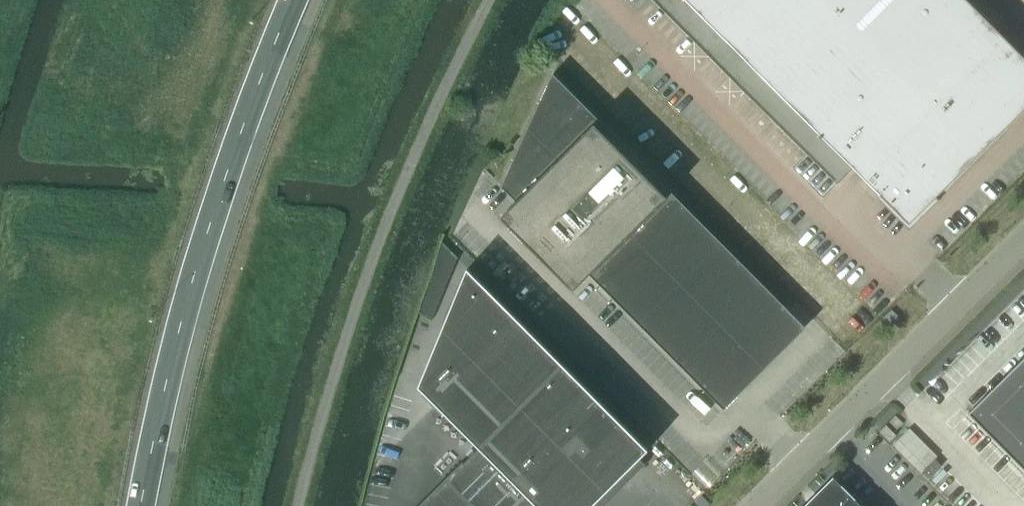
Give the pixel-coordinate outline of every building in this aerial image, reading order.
[(909,223),(1023,109),(1023,57),(967,0),(687,0),(909,223)] [(590,274),(706,391),(788,309),(554,74),(504,187),(517,201),(501,217),(574,290),(590,274)] [(649,449),(468,268),(419,386),(479,446),(464,462),(463,461),(418,505),(592,505),(649,449)] [(968,413),(1023,469),(1023,357),(968,413)] [(886,424),(879,431),(890,441),(896,435),(886,424)] [(833,476),(803,505),(863,505),(833,476)] [(695,501),(700,505),(707,505),(710,503),(701,495),(695,501)]
